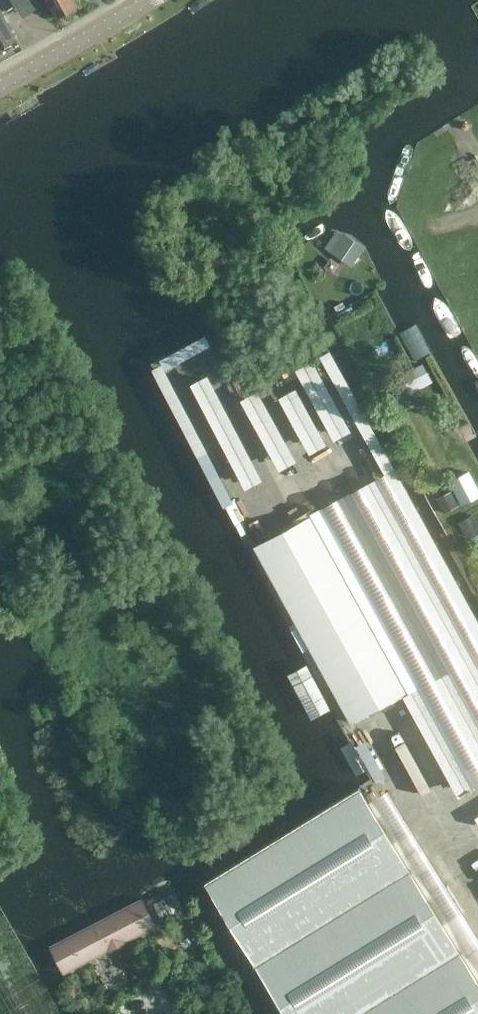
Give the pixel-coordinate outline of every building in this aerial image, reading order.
[(58,19),(79,7),(75,0),(46,0),(58,19)] [(17,38),(0,8),(0,48),(17,38)] [(326,249),(352,267),(365,248),(339,230),(326,249)] [(320,353),(477,639),(477,612),(332,347),(320,353)] [(314,357),(295,367),(334,438),(353,427),(314,357)] [(402,375),(412,393),(434,381),(424,363),(402,375)] [(209,374),(190,383),(246,487),(264,478),(209,374)] [(298,385),(280,395),(311,451),(329,441),(298,385)] [(260,387),(241,398),(280,467),(299,456),(260,387)] [(361,486),(477,697),(477,654),(380,475),(361,486)] [(462,507),(477,498),(477,491),(469,475),(450,486),(462,507)] [(336,499),(477,756),(477,713),(355,488),(336,499)] [(439,498),(446,513),(460,507),(452,491),(439,498)] [(420,684),(322,506),(255,544),(353,723),(420,684)] [(466,538),(477,532),(477,528),(472,516),(459,523),(466,538)] [(445,920),(463,909),(447,884),(430,895),(362,783),(206,879),(288,1013),(477,1013),(477,974),(445,920)] [(53,947),(65,969),(153,923),(142,901),(53,947)]
